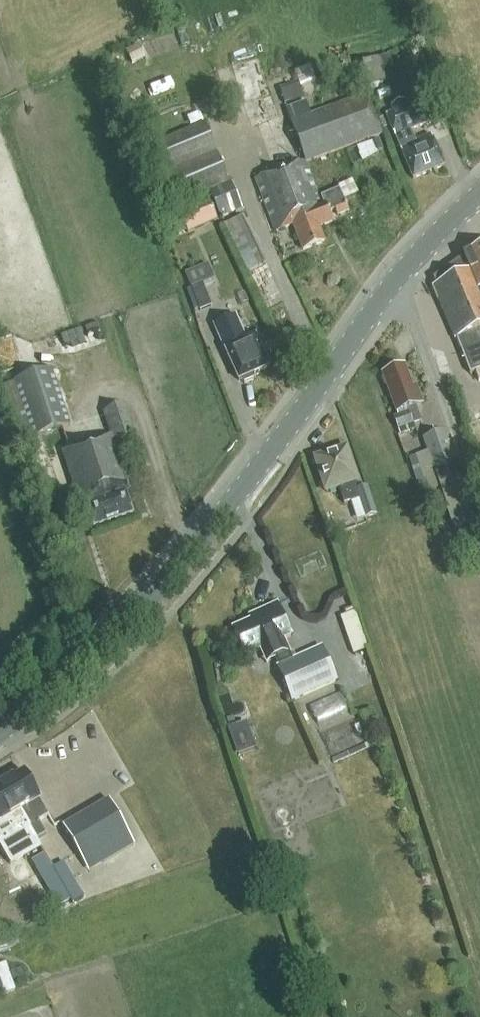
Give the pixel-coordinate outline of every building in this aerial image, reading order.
[(370,88),(386,83),(397,79),(389,55),(363,64),(370,88)] [(310,95),(320,93),(317,81),(307,83),(310,95)] [(308,161),(383,135),(368,94),(309,115),(304,102),(286,108),(305,161),(308,161)] [(431,135),(416,142),(411,131),(435,121),(425,99),(407,106),(404,100),(390,106),(393,112),(386,115),(414,178),(445,165),(431,135)] [(175,205),(229,183),(204,122),(149,145),(175,205)] [(321,195),(308,161),(305,161),(256,178),(274,230),(294,222),(304,249),(327,243),(321,225),(332,220),(329,212),(330,212),(329,210),(336,208),(338,214),(350,209),(346,199),(342,188),(321,195)] [(231,183),(209,192),(220,217),(242,208),(231,183)] [(218,220),(209,200),(179,213),(188,234),(218,220)] [(266,263),(245,216),(225,225),(246,272),(266,263)] [(465,257),(466,259),(454,263),(459,276),(433,285),(455,340),(457,339),(471,374),(479,370),(479,250),(465,257)] [(209,264),(185,273),(200,311),(212,306),(203,283),(215,278),(209,264)] [(247,338),(236,313),(215,322),(240,378),(241,377),(246,381),(255,377),(255,371),(270,364),(257,333),(247,338)] [(1,337),(2,360),(20,359),(19,337),(1,337)] [(416,407),(423,402),(416,385),(413,386),(405,364),(382,373),(398,414),(393,416),(400,434),(416,428),(414,423),(421,420),(416,407)] [(71,425),(51,369),(2,386),(21,442),(71,425)] [(67,495),(59,497),(64,512),(75,509),(73,503),(83,500),(91,527),(133,514),(127,493),(130,491),(115,442),(136,436),(127,405),(103,412),(111,436),(63,451),(75,492),(67,494),(67,495)] [(475,522),(444,431),(422,438),(427,452),(409,458),(421,494),(439,488),(453,530),(475,522)] [(359,498),(365,518),(379,514),(370,485),(360,488),(358,481),(347,448),(316,458),(326,490),(340,486),(345,503),(351,501),(359,498)] [(293,635),(279,603),(259,612),(260,616),(233,628),(246,656),(261,649),(267,663),(278,659),(281,665),(277,667),(292,701),(338,681),(323,646),(293,659),(284,639),(293,635)] [(343,689),(314,702),(325,725),(354,711),(343,689)] [(239,759),(255,751),(250,740),(243,724),(227,732),(234,747),(239,759)] [(46,835),(39,822),(49,816),(25,774),(10,782),(16,793),(12,796),(37,840),(46,835)] [(10,782),(0,788),(0,817),(10,835),(26,826),(35,841),(37,840),(12,796),(16,793),(10,782)] [(78,855),(80,853),(90,871),(135,847),(110,801),(63,826),(78,855)] [(58,856),(48,837),(15,854),(25,873),(58,856)]
